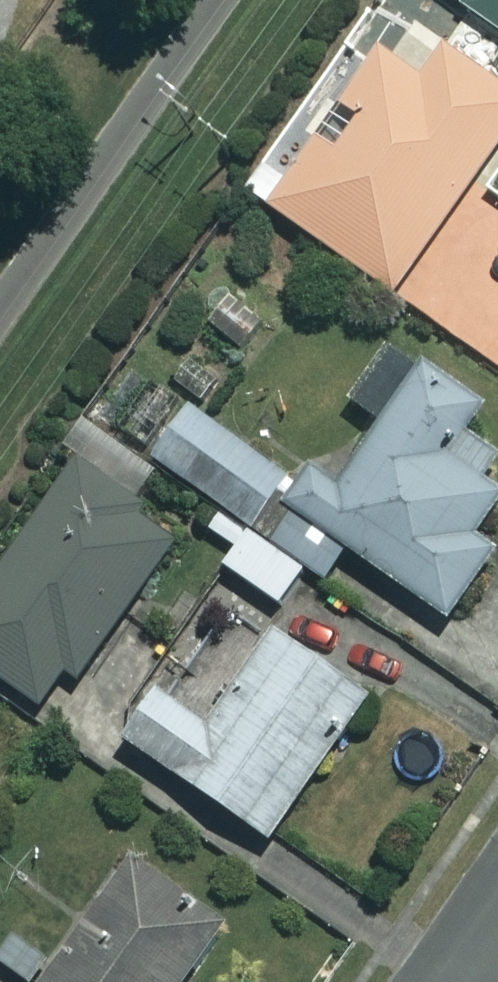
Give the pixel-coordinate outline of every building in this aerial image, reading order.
[(497,27),(497,0),(460,0),(497,27)] [(379,40),(337,100),(356,113),(332,147),(315,136),(268,205),(392,290),(497,135),(497,83),(439,43),(421,69),(379,40)] [(224,288),(192,330),(231,360),(263,319),(224,288)] [(195,340),(168,377),(213,409),(239,372),(195,340)] [(313,570),(326,578),(346,548),(447,616),(494,546),(474,533),(497,498),(497,487),(479,474),(497,446),(497,413),(419,360),(336,483),(308,464),(295,483),(183,408),(151,455),(216,498),(200,521),(236,546),(226,561),(290,604),(313,570)] [(35,701),(58,668),(78,682),(180,540),(70,462),(0,560),(0,677),(35,701)] [(366,692),(276,629),(208,726),(154,688),(120,735),(265,837),(366,692)] [(29,981),(179,981),(219,925),(125,860),(65,945),(30,921),(1,962),(29,981)]
